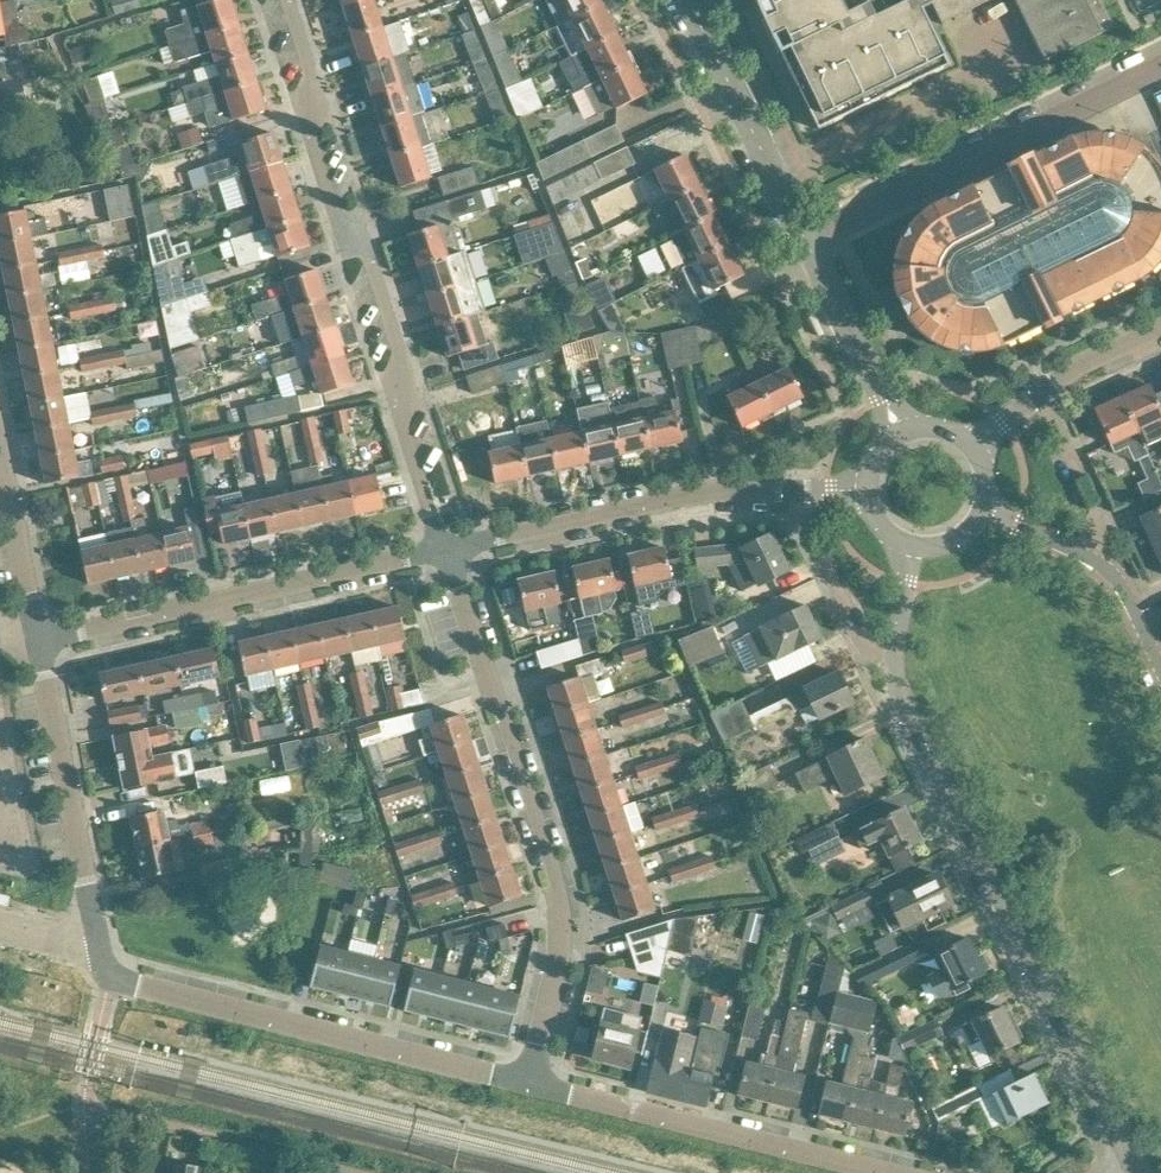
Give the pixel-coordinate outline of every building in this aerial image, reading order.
[(115,15),(145,6),(143,0),(111,0),(115,15)] [(170,48),(239,26),(231,0),(217,0),(181,11),(185,24),(165,30),(170,48)] [(353,37),(382,27),(374,0),(363,0),(343,6),(353,37)] [(491,18),(501,14),(494,0),(483,0),(491,18)] [(559,25),(559,26),(602,5),(600,0),(546,0),(559,25)] [(818,130),(949,66),(921,9),(932,4),(943,25),(944,24),(942,19),(932,0),(911,0),(888,12),(882,0),(754,0),(818,130)] [(942,19),(961,10),(963,13),(990,0),(932,0),(942,19)] [(1044,61),(1098,35),(1115,27),(1102,0),(1014,0),(1044,61)] [(4,35),(4,33),(20,30),(15,1),(0,3),(0,36),(4,35)] [(556,26),(572,56),(617,34),(602,5),(559,26),(559,25),(556,26)] [(458,16),(466,33),(476,30),(468,12),(458,16)] [(481,25),(495,58),(510,50),(509,48),(505,37),(496,18),(491,20),(481,25)] [(212,50),(215,60),(246,49),(239,26),(170,48),(175,62),(212,50)] [(353,37),(362,66),(392,57),(382,27),(353,37)] [(462,35),(473,63),(486,57),(476,30),(466,33),(462,35)] [(515,32),(505,37),(509,48),(520,43),(515,32)] [(584,87),(585,88),(632,65),(617,34),(572,56),(560,62),(574,92),(584,87)] [(87,42),(69,47),(74,60),(91,54),(87,42)] [(183,87),(187,103),(256,81),(246,49),(215,60),(220,74),(183,87)] [(507,88),(520,81),(523,80),(510,50),(495,58),(507,88)] [(362,66),(372,97),(415,83),(405,53),(392,57),(362,66)] [(473,63),(485,93),(499,89),(486,57),(473,63)] [(632,65),(585,88),(597,115),(614,106),(616,109),(646,95),(632,65)] [(0,83),(0,129),(15,126),(11,109),(28,106),(23,79),(0,83)] [(256,81),(187,103),(191,116),(229,103),(235,120),(266,110),(256,81)] [(520,81),(507,88),(520,120),(533,113),(520,81)] [(381,127),(421,114),(424,113),(415,83),(372,97),(381,127)] [(499,89),(485,93),(497,122),(510,117),(499,89)] [(113,127),(104,99),(84,106),(98,132),(113,127)] [(391,157),(421,147),(431,144),(421,114),(381,127),(391,157)] [(44,118),(30,120),(34,138),(48,135),(44,118)] [(536,164),(543,179),(624,140),(616,125),(536,164)] [(120,129),(105,134),(110,152),(126,147),(120,129)] [(197,129),(180,134),(184,147),(201,141),(197,129)] [(210,184),(218,181),(282,161),(273,133),(242,143),(246,159),(233,163),(231,157),(204,166),(210,184)] [(894,274),(894,277),(894,280),(894,283),(895,286),(896,292),(898,298),(900,304),(904,314),(916,329),(918,331),(920,333),(922,335),(925,337),(927,339),(930,340),(937,344),(943,347),(951,349),(958,351),(965,352),(973,352),(980,352),(988,351),(995,349),(1002,347),(1019,338),(1027,334),(1043,326),(1044,329),(1047,327),(1043,320),(1054,315),(1057,322),(1060,321),(1059,318),(1140,279),(1141,278),(1143,277),(1144,276),(1145,275),(1147,274),(1148,273),(1151,270),(1154,268),(1156,265),(1159,263),(1160,260),(1160,164),(1160,163),(1158,160),(1155,156),(1151,153),(1148,150),(1144,148),(1142,146),(1140,145),(1138,144),(1136,142),(1133,141),(1131,140),(1124,138),(1116,136),(1109,134),(1103,134),(1096,134),(1090,134),(1084,135),(1077,137),(1071,139),(1033,158),(1032,155),(1029,157),(1031,161),(1012,170),(1010,166),(1007,168),(1009,170),(995,176),(987,180),(957,195),(949,199),(933,207),(932,208),(926,212),(920,216),(915,221),(911,227),(906,233),(903,239),(900,246),(897,253),(895,260),(894,268),(894,271),(894,274)] [(421,147),(391,157),(401,188),(430,178),(421,147)] [(546,187),(553,202),(635,163),(627,147),(595,162),(595,163),(546,187)] [(654,170),(669,201),(699,186),(684,155),(654,170)] [(119,170),(122,181),(137,178),(138,184),(143,183),(152,165),(151,161),(135,166),(119,170)] [(227,210),(260,200),(291,190),(282,161),(218,181),(227,210)] [(439,178),(444,196),(480,184),(474,166),(439,178)] [(669,201),(684,229),(684,230),(714,215),(699,186),(669,201)] [(230,223),(235,238),(235,239),(300,218),(291,190),(260,200),(264,212),(230,223)] [(482,191),(447,202),(452,219),(487,208),(482,191)] [(142,206),(148,236),(167,229),(159,202),(142,206)] [(131,204),(108,209),(110,221),(134,217),(131,204)] [(30,238),(30,237),(48,234),(45,216),(26,219),(25,211),(0,216),(0,244),(30,238)] [(682,268),(683,269),(729,246),(722,232),(727,229),(719,213),(714,216),(714,215),(684,230),(684,229),(670,236),(684,267),(682,268)] [(235,239),(235,238),(219,243),(224,258),(236,254),(240,266),(261,259),(258,247),(273,242),(278,258),(310,248),(300,218),(235,239)] [(409,235),(418,264),(448,255),(448,256),(463,251),(453,223),(439,228),(438,226),(409,235)] [(564,252),(553,223),(515,235),(524,264),(545,258),(555,255),(564,252)] [(148,236),(154,265),(176,258),(167,229),(148,236)] [(3,271),(36,264),(30,238),(0,244),(0,254),(3,271)] [(103,243),(80,248),(83,261),(106,257),(103,243)] [(683,269),(700,304),(716,296),(714,291),(743,276),(729,246),(683,269)] [(58,252),(60,266),(83,261),(80,248),(58,252)] [(573,270),(566,251),(564,252),(545,258),(552,277),(573,270)] [(418,264),(428,295),(457,286),(448,256),(448,255),(418,264)] [(154,265),(162,306),(187,298),(178,257),(176,258),(154,265)] [(576,262),(583,280),(601,271),(599,265),(595,267),(591,258),(587,260),(586,258),(576,262)] [(3,271),(9,298),(41,291),(36,264),(3,271)] [(276,314),(277,315),(326,299),(317,270),(285,280),(289,292),(251,305),(256,320),(276,314)] [(606,277),(586,286),(591,297),(611,288),(606,277)] [(428,295),(437,325),(467,316),(457,286),(428,295)] [(700,304),(710,323),(723,316),(721,312),(736,305),(728,290),(716,296),(700,304)] [(9,298),(14,324),(46,318),(41,291),(9,298)] [(113,296),(91,301),(94,314),(116,310),(113,296)] [(584,296),(561,304),(571,334),(595,326),(584,296)] [(187,298),(162,306),(170,348),(199,339),(188,301),(187,298)] [(299,323),(303,337),(335,327),(326,299),(277,315),(281,328),(299,323)] [(69,305),(71,319),(94,314),(91,301),(69,305)] [(723,316),(710,323),(717,338),(745,325),(736,305),(721,312),(723,316)] [(467,316),(437,325),(447,357),(459,354),(464,370),(487,363),(498,359),(493,342),(486,344),(476,313),(467,316)] [(14,324),(20,351),(52,344),(46,318),(14,324)] [(618,320),(606,326),(610,332),(625,333),(618,320)] [(289,372),(290,373),(344,356),(335,327),(303,337),(290,341),(295,356),(299,369),(289,372)] [(695,327),(678,331),(686,366),(703,362),(695,327)] [(686,366),(678,331),(661,334),(663,341),(664,346),(669,369),(686,366)] [(592,337),(562,346),(567,366),(598,359),(592,337)] [(20,351),(25,377),(57,371),(52,344),(20,351)] [(171,353),(177,375),(178,377),(192,372),(192,373),(206,367),(199,345),(171,353)] [(123,349),(102,354),(103,362),(105,368),(127,363),(128,369),(164,361),(161,348),(125,356),(123,349)] [(549,349),(532,355),(534,364),(551,359),(549,349)] [(80,359),(83,372),(105,368),(103,362),(102,354),(80,359)] [(534,364),(532,355),(514,361),(517,370),(534,364)] [(299,369),(295,356),(271,364),(273,368),(261,372),(263,380),(275,375),(275,377),(289,372),(299,369)] [(344,356),(290,373),(294,386),(317,379),(322,395),(353,385),(344,356)] [(467,393),(460,396),(463,405),(508,391),(500,366),(462,378),(467,393)] [(788,368),(758,383),(772,413),(803,398),(788,368)] [(25,377),(30,404),(63,397),(57,371),(25,377)] [(178,377),(177,375),(175,377),(177,387),(194,382),(192,373),(192,372),(178,377)] [(772,413),(758,383),(728,398),(743,428),(772,413)] [(1121,398),(1143,446),(1160,438),(1160,440),(1160,410),(1150,385),(1121,398)] [(301,411),(298,394),(244,406),(248,423),(301,411)] [(30,404),(36,430),(68,424),(63,397),(30,404)] [(657,397),(640,401),(644,418),(651,449),(682,442),(677,418),(676,411),(661,415),(657,397)] [(1121,398),(1094,410),(1096,414),(1093,415),(1091,421),(1094,428),(1100,430),(1103,429),(1110,445),(1114,453),(1127,447),(1134,462),(1138,460),(1146,478),(1136,483),(1142,497),(1160,489),(1160,485),(1143,446),(1121,398)] [(609,408),(613,425),(620,456),(651,449),(644,418),(640,401),(609,408)] [(135,403),(112,407),(115,420),(137,416),(135,403)] [(90,412),(93,425),(115,420),(112,407),(90,412)] [(333,412),(338,435),(351,432),(346,409),(333,412)] [(314,416),(301,419),(306,442),(319,438),(314,416)] [(516,428),(520,446),(527,477),(558,470),(551,439),(547,421),(516,428)] [(36,430),(41,457),(73,451),(68,424),(36,430)] [(613,425),(582,432),(589,463),(620,456),(613,425)] [(262,429),(248,431),(252,451),(253,454),(259,453),(262,452),(266,451),(266,447),(262,429)] [(582,432),(551,439),(558,470),(589,463),(582,432)] [(324,461),(319,438),(306,442),(311,464),(324,461)] [(189,444),(192,457),(215,452),(212,439),(189,444)] [(527,477),(520,446),(488,453),(495,484),(527,477)] [(73,451),(41,457),(47,484),(79,478),(79,477),(93,475),(90,460),(76,463),(73,451)] [(264,474),(271,473),(266,451),(262,452),(259,453),(253,454),(257,476),(264,474)] [(125,468),(122,455),(100,460),(102,473),(125,468)] [(189,474),(186,461),(163,466),(165,478),(189,474)] [(332,475),(321,478),(330,520),(357,514),(350,482),(335,486),(332,475)] [(115,479),(120,500),(131,497),(126,476),(115,479)] [(376,477),(350,482),(357,514),(384,508),(376,477)] [(294,484),(296,495),(304,526),(330,520),(321,478),(294,484)] [(104,480),(94,482),(99,504),(109,502),(104,480)] [(99,504),(94,482),(82,484),(87,507),(99,504)] [(296,495),(270,501),(277,533),(304,526),(296,495)] [(130,521),(131,528),(141,572),(169,566),(161,534),(148,537),(144,517),(136,519),(131,497),(120,500),(125,522),(130,521)] [(251,538),(245,506),(218,512),(215,498),(202,500),(209,533),(221,531),(224,544),(237,541),(241,545),(248,544),(249,539),(251,538)] [(270,501),(245,506),(251,538),(277,533),(270,501)] [(1155,547),(1160,544),(1160,509),(1142,518),(1155,547)] [(131,528),(106,534),(116,578),(141,572),(131,528)] [(161,534),(169,566),(196,560),(188,528),(161,534)] [(116,578),(106,534),(79,540),(88,584),(116,578)] [(729,551),(730,562),(731,565),(749,562),(759,585),(789,571),(771,534),(741,549),(729,551)] [(713,564),(730,562),(729,551),(728,546),(696,550),(698,573),(714,572),(713,564)] [(664,548),(628,556),(633,579),(639,605),(657,601),(655,591),(673,587),(686,584),(680,558),(667,561),(664,548)] [(573,569),(578,592),(584,618),(603,613),(599,595),(616,591),(609,560),(573,569)] [(518,581),(529,630),(548,626),(544,608),(561,603),(559,596),(554,573),(518,581)] [(513,588),(501,590),(504,605),(516,603),(513,588)] [(805,605),(745,634),(760,667),(774,660),(775,661),(794,652),(822,639),(805,605)] [(398,607),(371,613),(379,646),(406,640),(398,607)] [(371,613),(345,619),(352,652),(379,646),(371,613)] [(345,619),(318,625),(325,658),(352,652),(345,619)] [(318,625),(291,631),(299,664),(325,658),(318,625)] [(678,640),(687,664),(723,649),(713,626),(678,640)] [(291,631),(265,637),(272,670),(299,664),(291,631)] [(272,670),(265,637),(238,643),(245,676),(272,670)] [(579,638),(536,651),(542,669),(583,655),(580,644),(579,638)] [(597,640),(580,644),(583,655),(599,650),(597,640)] [(647,654),(643,643),(621,651),(625,662),(647,654)] [(212,649),(174,658),(180,686),(219,677),(212,649)] [(570,680),(547,687),(556,713),(589,703),(582,682),(595,678),(609,673),(604,657),(577,666),(580,677),(570,680)] [(174,658),(137,666),(143,694),(180,686),(174,658)] [(143,694),(137,666),(100,674),(106,702),(143,694)] [(368,692),(363,670),(350,673),(355,695),(368,692)] [(840,709),(853,703),(838,673),(804,690),(805,690),(788,698),(788,699),(749,718),(742,702),(746,700),(745,699),(710,716),(724,745),(726,744),(725,743),(754,729),(755,732),(796,713),(795,712),(811,704),(819,719),(835,712),(835,713),(840,710),(840,709)] [(316,704),(310,682),(297,685),(302,707),(316,704)] [(400,686),(388,688),(393,710),(426,703),(422,689),(402,693),(400,686)] [(203,691),(182,696),(185,710),(206,705),(203,691)] [(368,692),(355,695),(360,718),(373,714),(368,692)] [(185,710),(182,696),(163,700),(166,714),(185,710)] [(662,701),(640,708),(644,720),(666,714),(662,701)] [(207,705),(209,716),(223,714),(221,702),(207,705)] [(556,713),(564,739),(597,729),(589,703),(556,713)] [(316,704),(302,707),(307,729),(321,727),(316,704)] [(140,719),(137,706),(108,713),(111,725),(140,719)] [(619,715),(623,727),(644,720),(640,708),(619,715)] [(405,715),(358,729),(363,747),(411,732),(405,715)] [(471,741),(462,715),(421,728),(425,739),(419,741),(424,757),(439,752),(471,741)] [(244,720),(249,742),(261,740),(255,717),(244,720)] [(114,737),(119,763),(151,757),(149,745),(169,741),(166,726),(114,737)] [(564,739),(573,765),(605,755),(597,729),(564,739)] [(315,738),(300,741),(305,767),(321,764),(315,738)] [(836,776),(844,795),(888,774),(879,756),(875,758),(865,739),(795,774),(804,791),(836,776)] [(439,752),(447,777),(479,767),(471,741),(439,752)] [(679,752),(657,759),(661,771),(682,765),(679,752)] [(151,757),(119,763),(125,790),(177,779),(171,753),(151,757)] [(573,765),(581,791),(614,781),(605,755),(573,765)] [(635,766),(639,778),(661,771),(657,759),(635,766)] [(737,780),(745,799),(779,782),(769,764),(737,780)] [(195,772),(198,789),(227,783),(224,766),(195,772)] [(447,777),(456,803),(487,793),(479,767),(447,777)] [(421,778),(399,785),(403,798),(425,791),(421,778)] [(581,791),(589,817),(622,807),(614,781),(581,791)] [(378,792),(382,805),(403,798),(399,785),(378,792)] [(456,803),(464,829),(496,819),(487,793),(456,803)] [(695,804),(673,811),(678,823),(699,817),(695,804)] [(589,817),(598,843),(630,833),(622,807),(589,817)] [(910,846),(921,841),(904,808),(872,824),(873,825),(854,834),(854,833),(853,834),(860,849),(880,839),(897,873),(916,864),(908,848),(910,846)] [(130,818),(137,849),(169,842),(168,834),(179,832),(176,820),(165,822),(163,811),(130,818)] [(652,817),(656,830),(678,823),(673,811),(652,817)] [(190,823),(194,837),(232,829),(230,816),(210,820),(209,819),(190,823)] [(464,829),(472,855),(504,845),(496,819),(464,829)] [(797,839),(803,853),(839,836),(832,822),(797,839)] [(232,829),(194,837),(196,849),(197,848),(212,845),(213,849),(228,846),(235,845),(232,829)] [(437,830),(416,837),(420,850),(441,843),(437,830)] [(598,843),(606,869),(639,858),(630,833),(598,843)] [(169,842),(137,849),(143,879),(148,878),(149,882),(153,885),(161,883),(164,879),(164,875),(187,870),(201,867),(201,866),(197,848),(196,849),(194,837),(180,840),(169,842)] [(394,843),(399,857),(420,850),(416,837),(394,843)] [(472,855),(481,881),(512,871),(504,845),(472,855)] [(712,855),(690,862),(694,875),(716,868),(712,855)] [(252,856),(232,859),(201,866),(201,867),(204,886),(261,875),(260,870),(254,871),(252,856)] [(606,869),(615,895),(647,884),(639,858),(606,869)] [(668,869),(672,882),(694,875),(690,862),(668,869)] [(320,882),(351,890),(355,872),(324,864),(320,882)] [(512,871),(481,881),(489,907),(521,897),(512,871)] [(937,874),(915,885),(873,905),(888,935),(951,904),(937,874)] [(454,881),(432,888),(437,902),(458,895),(454,881)] [(647,884),(615,895),(623,921),(656,910),(647,884)] [(411,895),(415,909),(437,902),(432,888),(411,895)] [(831,906),(837,919),(872,902),(866,889),(831,906)] [(359,908),(363,909),(367,894),(357,891),(354,906),(359,907),(359,908)] [(0,895),(0,904),(8,906),(10,897),(0,895)] [(388,899),(385,913),(394,915),(398,901),(388,899)] [(354,906),(345,904),(343,913),(357,916),(359,908),(354,906)] [(751,914),(744,941),(756,944),(763,917),(751,914)] [(676,919),(668,950),(691,955),(694,940),(698,915),(676,919)] [(643,929),(626,934),(638,972),(661,978),(664,965),(668,950),(676,919),(643,929)] [(508,937),(504,924),(495,926),(499,940),(508,937)] [(495,926),(486,929),(490,942),(499,940),(495,926)] [(452,930),(443,932),(447,949),(456,946),(454,937),(452,930)] [(454,937),(456,946),(469,943),(467,934),(454,937)] [(851,974),(862,986),(933,950),(926,937),(851,974)] [(942,971),(928,978),(938,997),(964,984),(986,974),(984,971),(990,968),(983,954),(977,957),(968,939),(947,949),(934,955),(942,971)] [(310,987),(337,994),(347,953),(321,946),(316,964),(310,987)] [(337,994),(363,1001),(373,959),(347,953),(337,994)] [(373,959),(363,1001),(390,1008),(396,985),(395,984),(400,966),(373,959)] [(813,1019),(830,1023),(838,993),(845,966),(827,961),(813,1019)] [(404,1011),(431,1018),(441,977),(415,970),(410,988),(404,1011)] [(431,1018),(457,1025),(467,983),(441,977),(431,1018)] [(457,1025),(482,1031),(493,990),(467,983),(457,1025)] [(645,984),(641,1002),(655,1006),(659,987),(645,984)] [(493,990),(482,1031),(510,1038),(515,1015),(520,996),(493,990)] [(830,1023),(844,1027),(870,1033),(878,1003),(838,993),(830,1023)] [(712,995),(711,1002),(724,1005),(726,999),(712,995)] [(766,1002),(750,999),(741,1036),(757,1039),(766,1002)] [(697,1026),(721,1032),(727,1006),(724,1005),(711,1002),(704,1000),(697,1026)] [(786,1021),(766,1102),(795,1110),(804,1074),(794,1072),(808,1013),(790,1008),(787,1021),(786,1021)] [(1002,1008),(981,1018),(953,1032),(960,1046),(980,1037),(989,1056),(1019,1042),(1018,1039),(1022,1036),(1015,1023),(1010,1024),(1002,1008)] [(602,1023),(593,1059),(630,1068),(634,1052),(640,1053),(639,1055),(641,1055),(641,1054),(647,1031),(646,1030),(645,1032),(640,1030),(642,1019),(624,1015),(605,1011),(602,1024),(602,1023)] [(739,1096),(766,1102),(786,1021),(776,1018),(767,1054),(761,1052),(759,1063),(747,1060),(739,1096)] [(898,1037),(905,1052),(943,1033),(936,1019),(898,1037)] [(847,1122),(859,1079),(864,1059),(870,1033),(844,1027),(853,1037),(841,1085),(828,1082),(819,1115),(847,1122)] [(647,1092),(677,1099),(686,1068),(688,1068),(695,1037),(662,1029),(647,1092)] [(895,1039),(890,1059),(911,1063),(905,1052),(898,1037),(895,1039)] [(686,1068),(677,1099),(706,1106),(719,1052),(703,1048),(697,1070),(688,1068),(686,1068)] [(864,1059),(859,1079),(871,1082),(876,1062),(864,1059)] [(891,1066),(886,1086),(900,1089),(905,1070),(891,1066)] [(1010,1069),(931,1108),(938,1122),(980,1101),(993,1127),(1005,1121),(1007,1124),(1049,1103),(1034,1073),(1008,1086),(1002,1074),(1011,1070),(1010,1069)] [(847,1122),(875,1129),(886,1086),(871,1082),(859,1079),(847,1122)] [(886,1086),(875,1129),(904,1136),(912,1103),(898,1099),(900,1089),(886,1086)] [(201,1169),(172,1164),(171,1172),(200,1172),(201,1169)]
